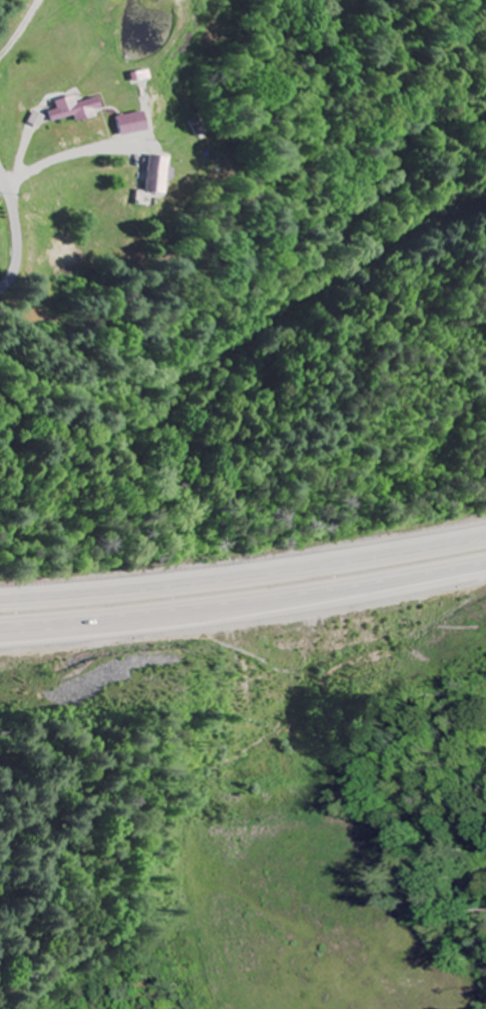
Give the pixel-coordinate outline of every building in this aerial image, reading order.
[(82,118),(83,123),(111,115),(107,99),(85,104),(83,98),(63,103),(65,111),(56,113),(59,124),(82,118)] [(128,139),(155,132),(150,113),(123,119),(128,139)] [(170,196),(175,160),(156,157),(151,193),(170,196)]
